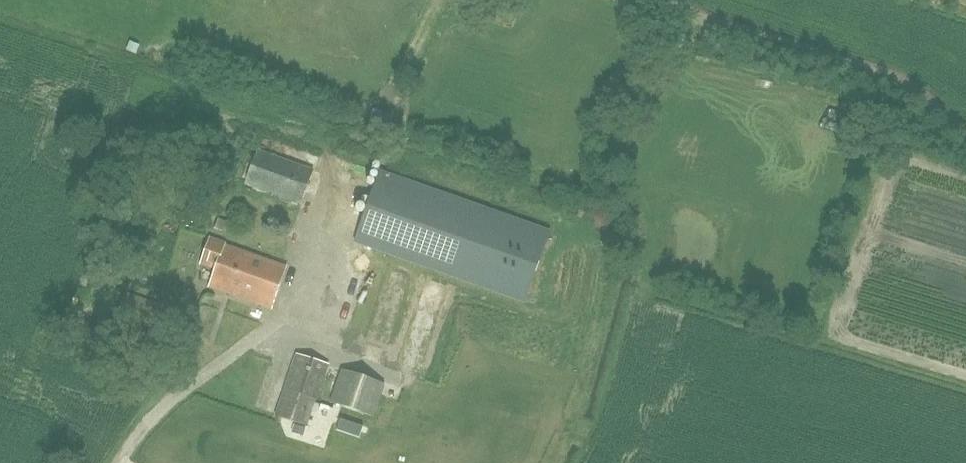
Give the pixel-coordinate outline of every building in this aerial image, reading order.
[(302,205),(314,171),(258,151),(246,185),(302,205)] [(525,302),(550,232),(380,172),(355,242),(525,302)] [(241,299),(256,256),(226,245),(226,244),(211,239),(202,264),(217,270),(210,288),(241,299)] [(288,267),(256,256),(241,299),(273,310),(288,267)] [(309,422),(328,365),(298,355),(279,412),(309,422)] [(374,417),(385,384),(343,370),(332,403),(374,417)]
